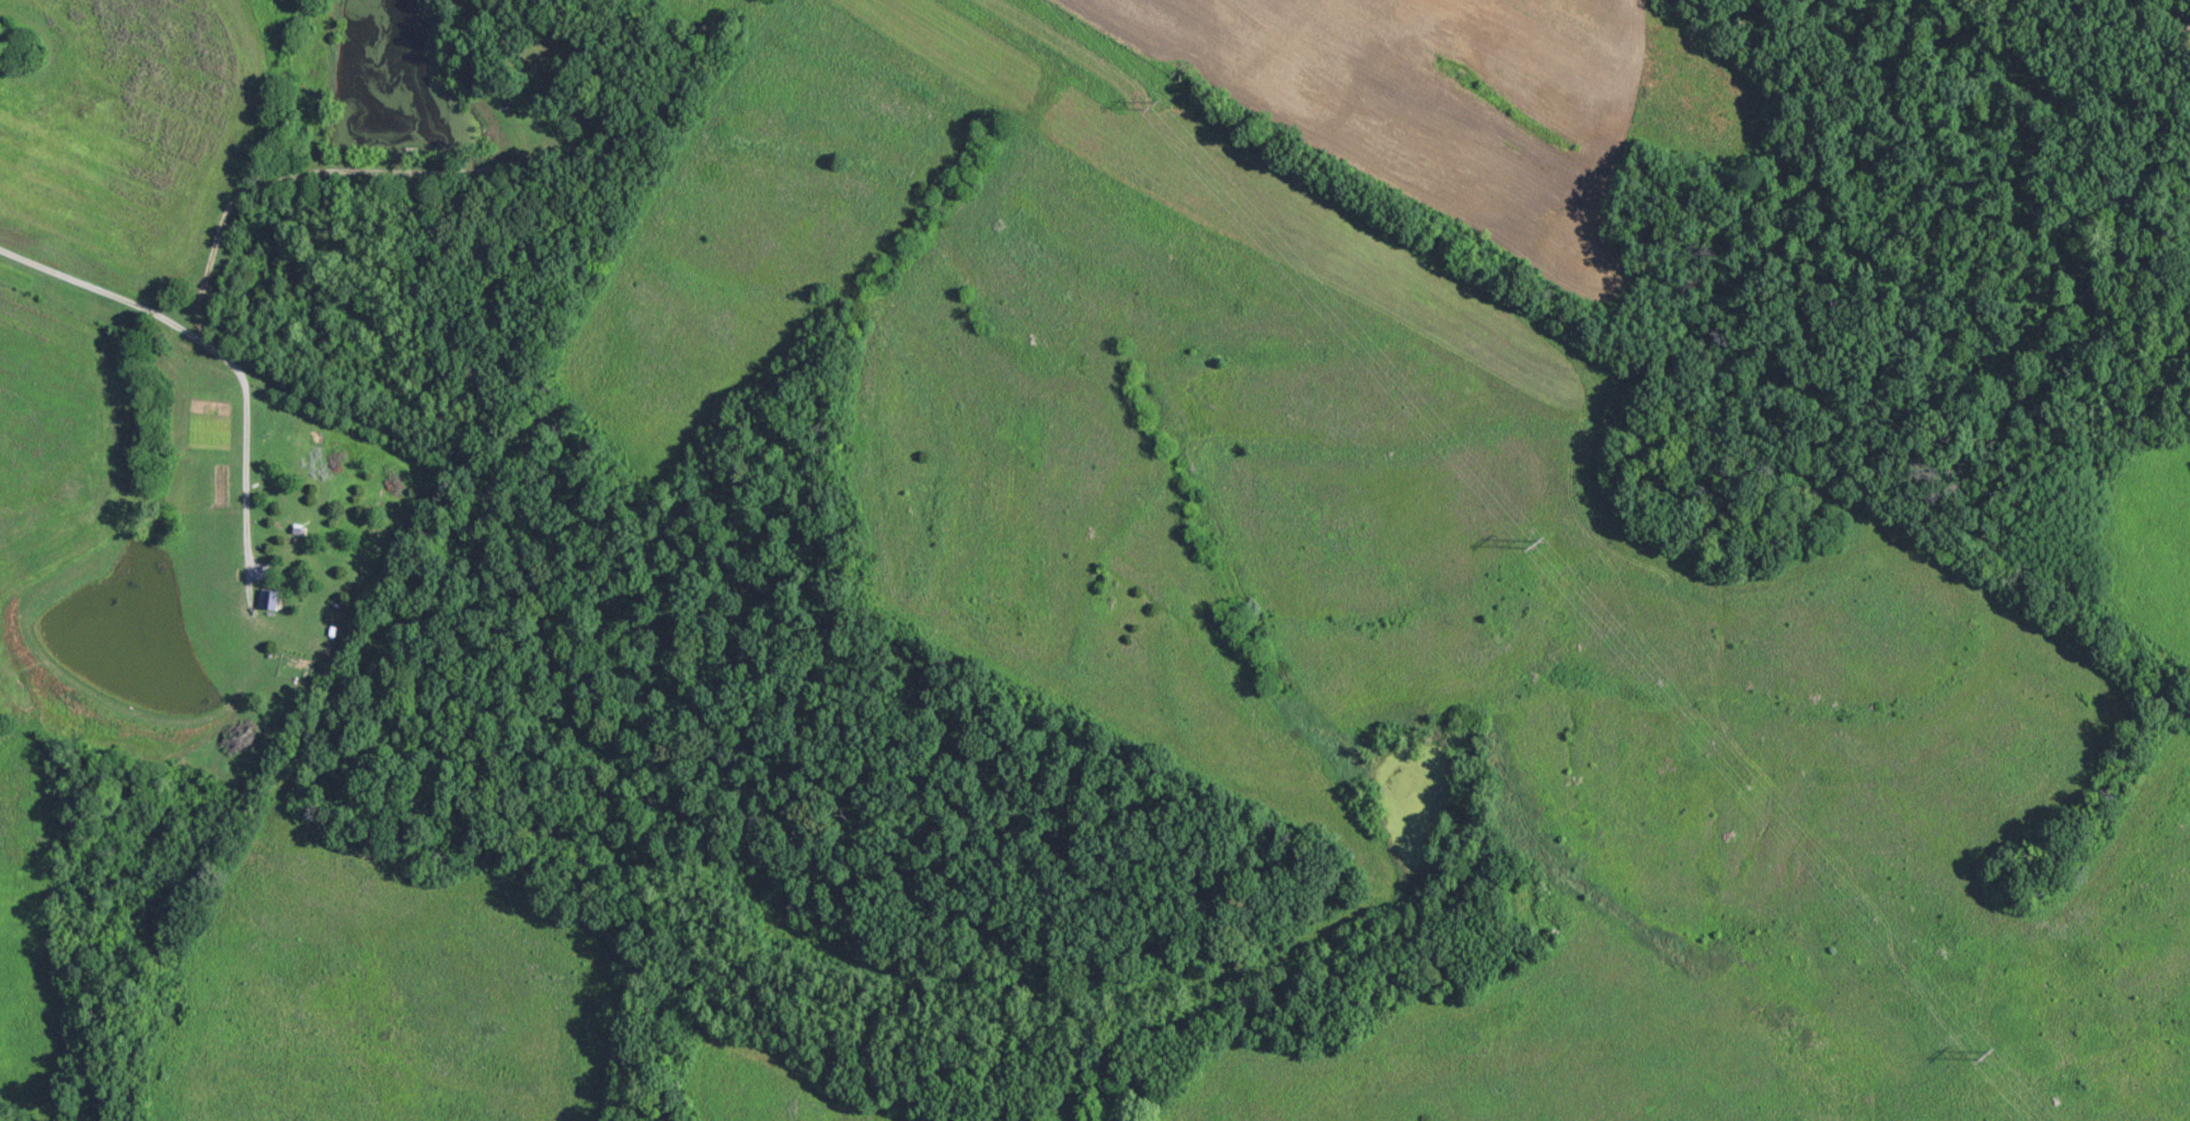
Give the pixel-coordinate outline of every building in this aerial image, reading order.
[(281,610),(283,593),(268,590),(266,608),(281,610)]
